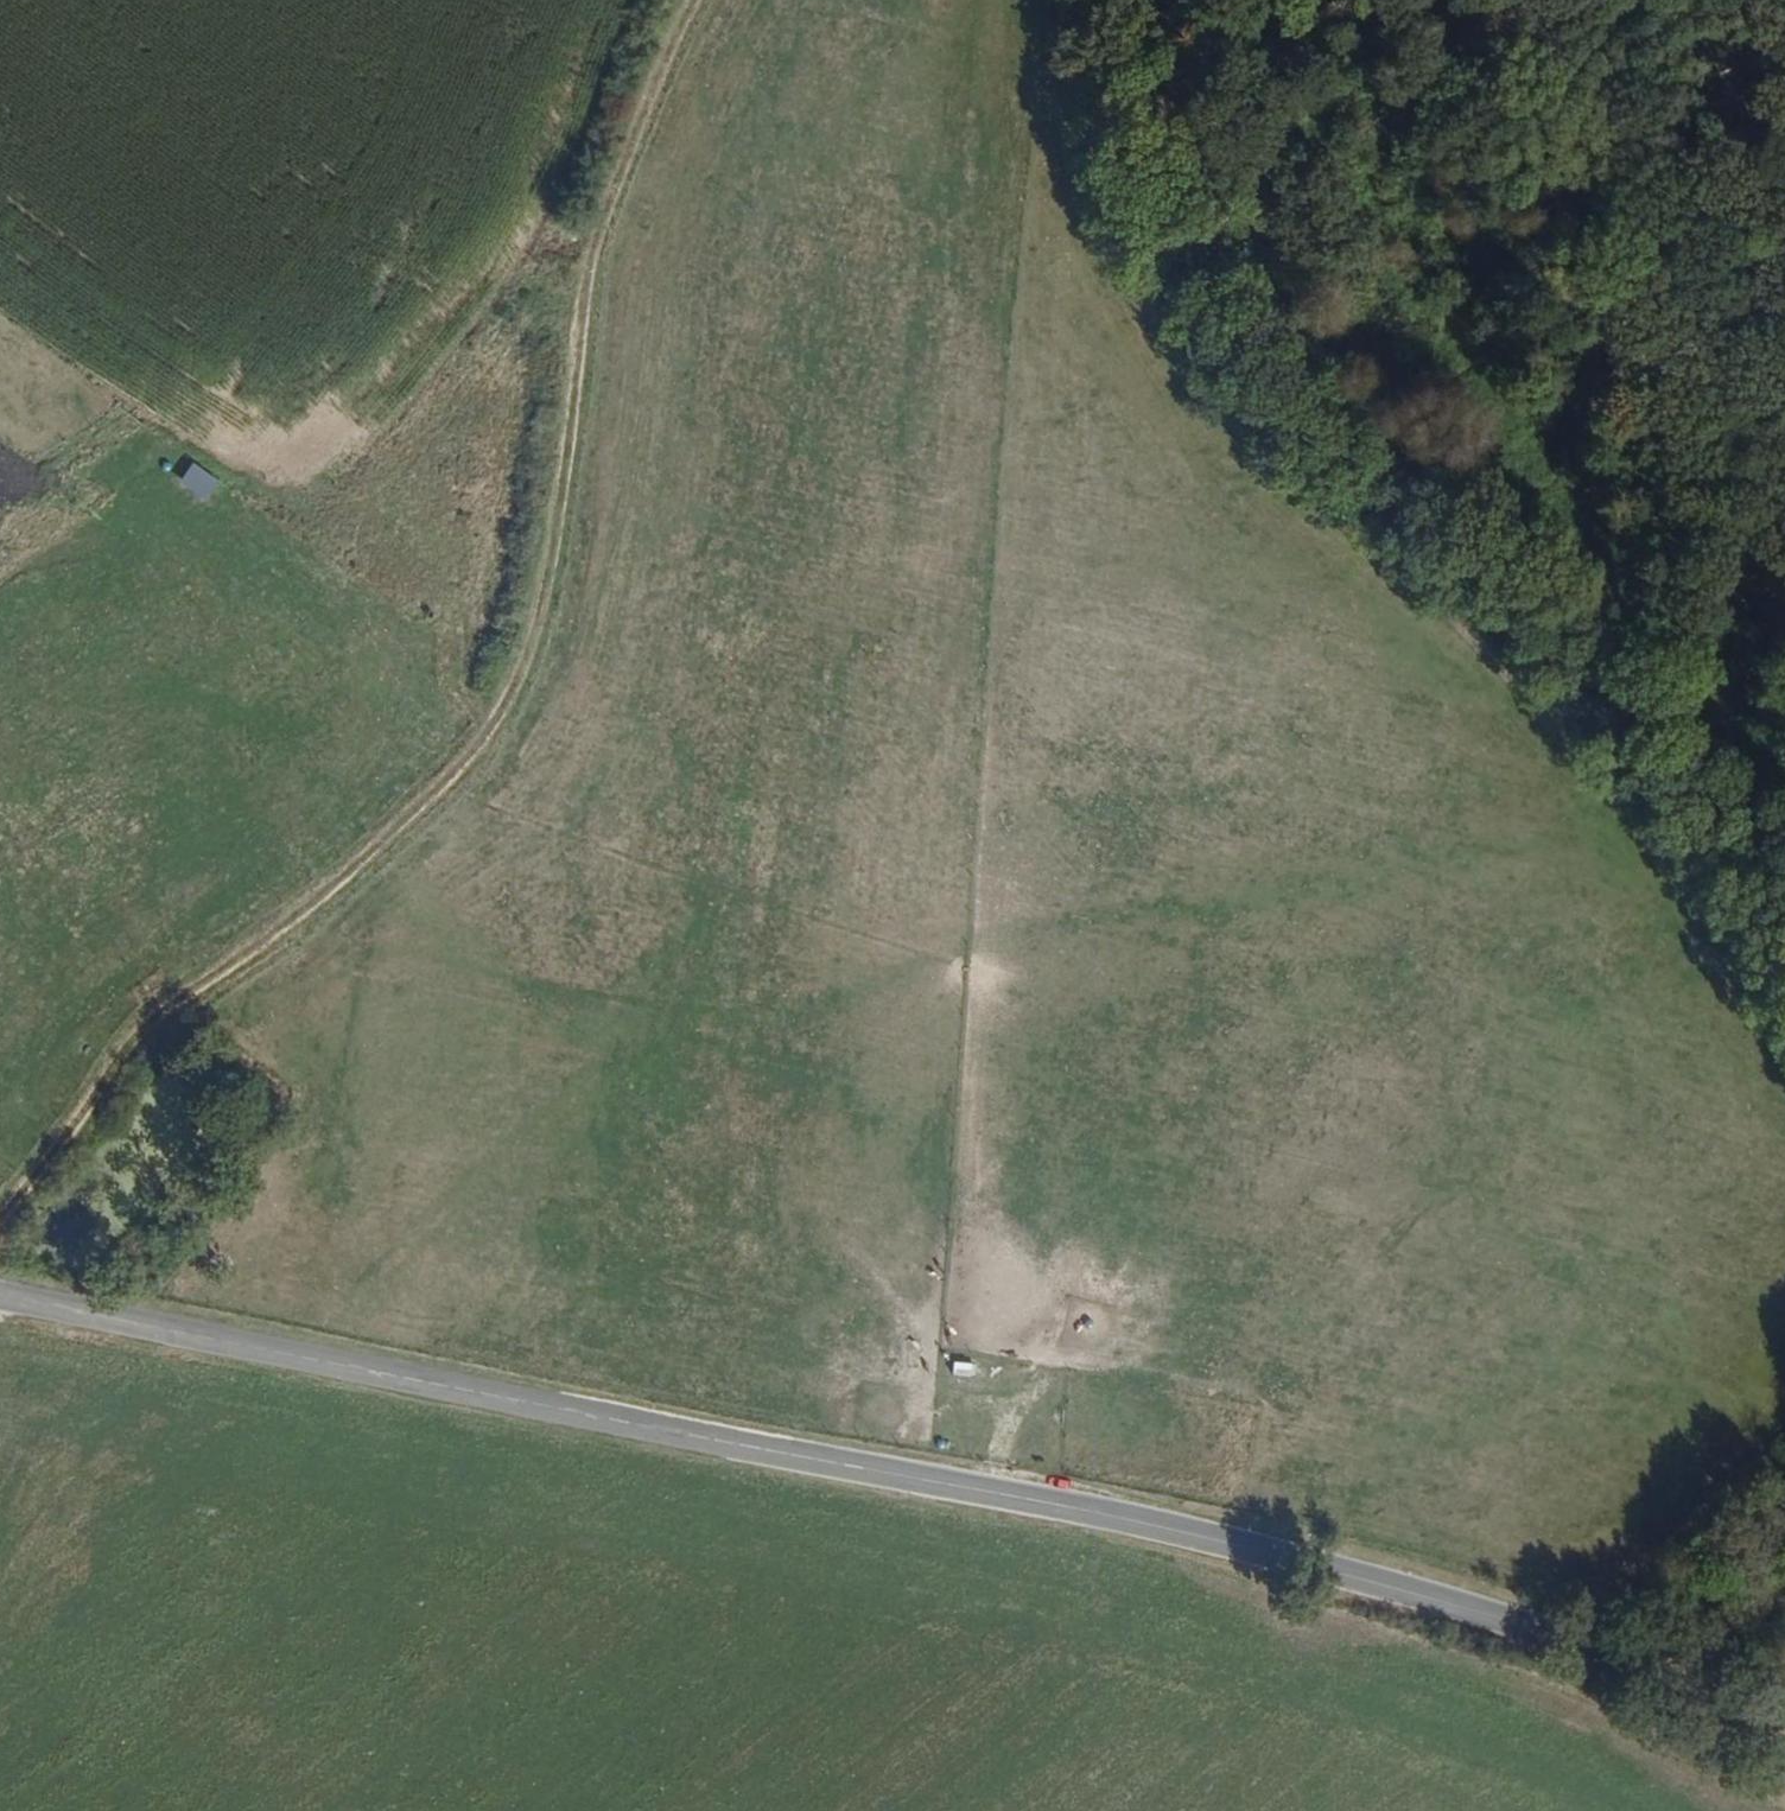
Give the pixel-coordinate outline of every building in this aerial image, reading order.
[(195,464),(182,483),(207,501),(221,482),(195,464)]
